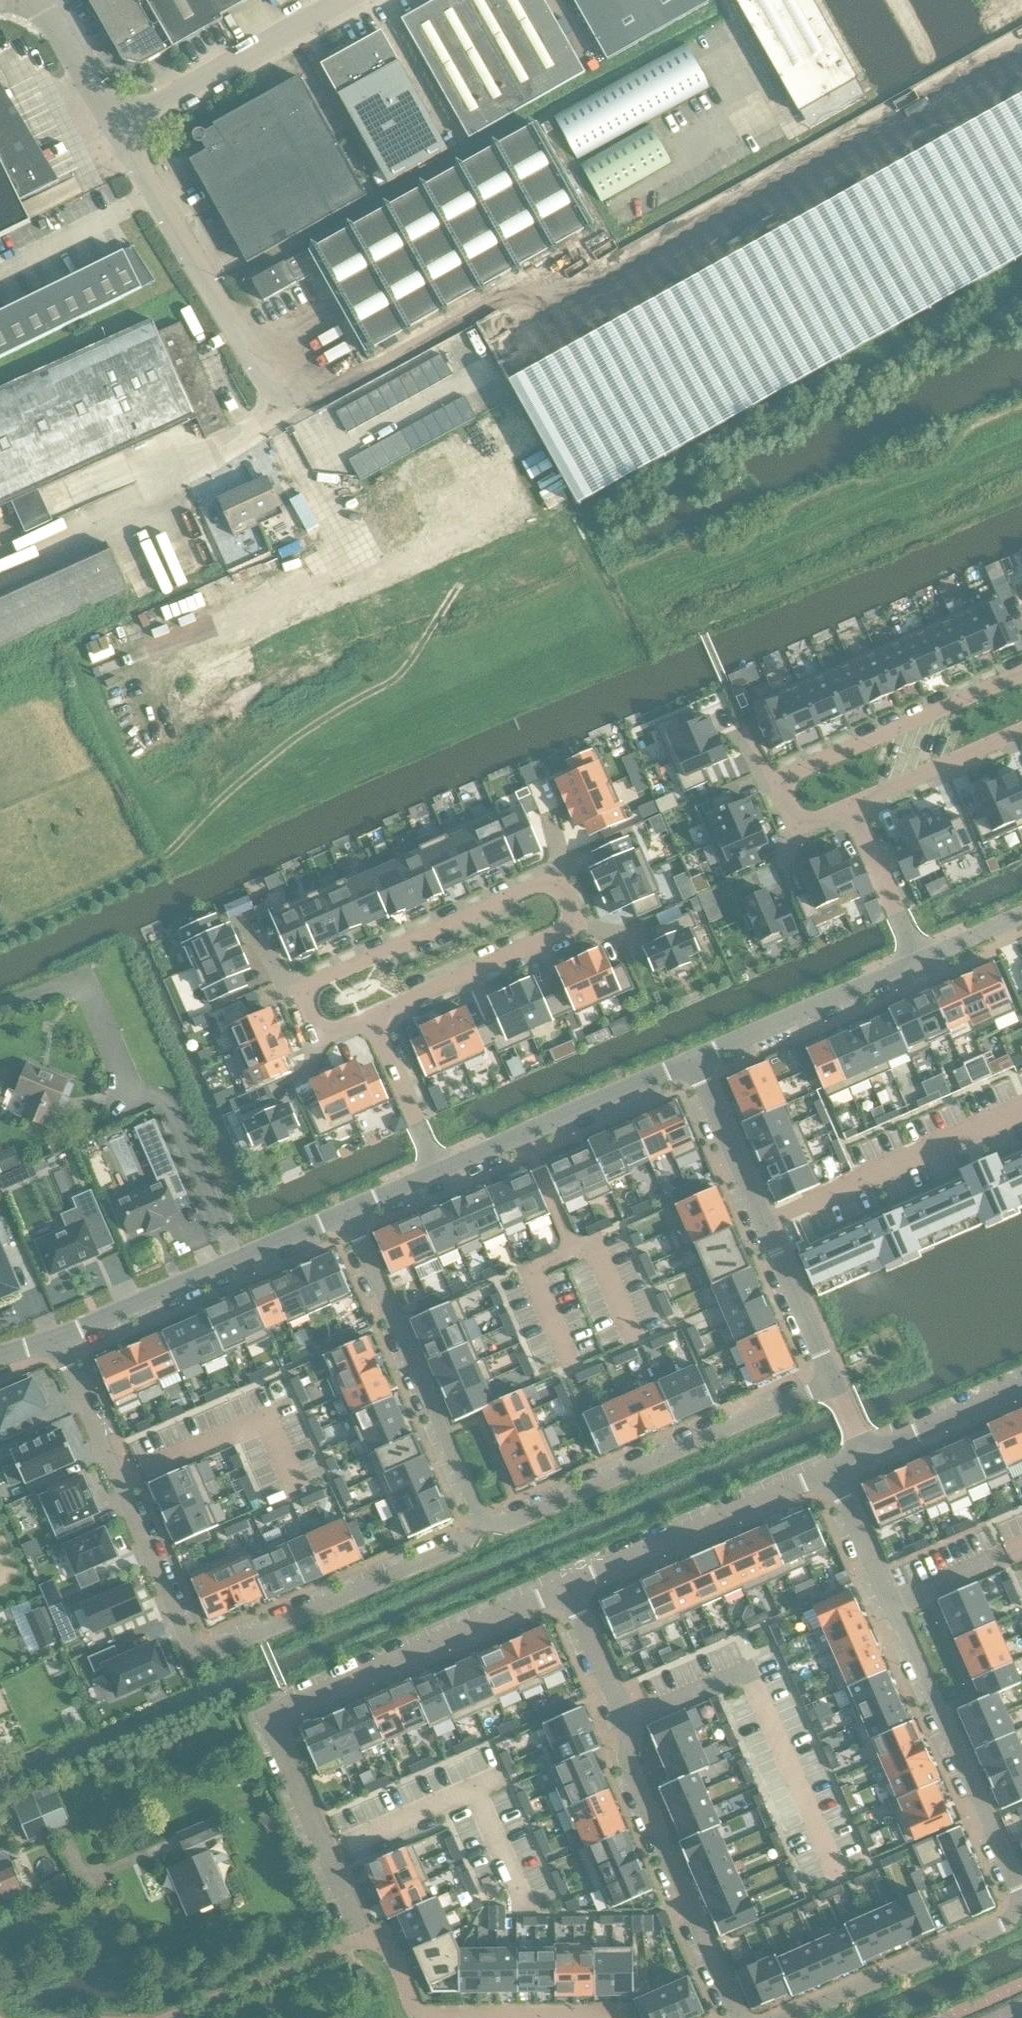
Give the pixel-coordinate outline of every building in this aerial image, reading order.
[(147,0),(94,0),(90,2),(103,26),(147,0)] [(116,49),(160,24),(147,0),(103,26),(116,49)] [(147,0),(160,24),(174,48),(223,19),(221,16),(249,0),(147,0)] [(511,78),(477,17),(468,0),(437,0),(402,20),(469,138),(526,105),(511,78)] [(477,17),(511,78),(526,105),(584,72),(543,0),(468,0),(477,17)] [(608,60),(710,3),(708,0),(574,0),(608,60)] [(801,114),(859,81),(813,0),(736,0),(801,114)] [(824,1),(835,19),(835,18),(865,2),(864,0),(826,0),(825,0),(824,1)] [(917,4),(931,30),(952,18),(942,0),(923,0),(917,4)] [(952,18),(970,8),(966,0),(942,0),(952,18)] [(835,18),(835,19),(845,37),(846,37),(875,20),(865,2),(835,18)] [(846,37),(845,37),(855,55),(856,55),(886,38),(875,20),(846,37)] [(116,49),(123,61),(143,66),(174,48),(160,24),(116,49)] [(448,151),(381,32),(322,65),(379,168),(370,173),(379,190),(448,151)] [(856,55),(855,55),(865,73),(866,73),(896,56),(886,38),(856,55)] [(685,43),(552,113),(576,157),(709,87),(685,43)] [(866,73),(865,73),(880,99),(911,82),(903,68),(896,56),(866,73)] [(207,152),(190,161),(247,263),(367,196),(299,77),(214,125),(215,127),(206,132),(205,131),(202,129),(198,129),(194,131),(192,135),(192,139),(194,142),(198,144),(202,144),(207,152)] [(31,222),(30,220),(29,219),(22,204),(22,203),(21,201),(59,182),(58,181),(40,151),(40,150),(21,119),(3,89),(3,88),(1,84),(0,84),(0,238),(31,222)] [(598,198),(668,161),(648,123),(577,160),(598,198)] [(365,351),(592,223),(538,127),(311,255),(365,351)] [(156,282),(134,247),(105,261),(123,298),(124,298),(156,282)] [(123,298),(105,261),(87,270),(106,307),(123,298)] [(264,302),(297,283),(285,263),(253,281),(264,302)] [(106,307),(87,270),(69,279),(88,316),(106,307)] [(88,316),(69,279),(52,287),(70,325),(88,316)] [(70,325),(52,287),(34,296),(52,333),(70,325)] [(52,333),(34,296),(16,305),(34,342),(52,333)] [(16,305),(0,312),(0,318),(16,351),(34,342),(16,305)] [(0,318),(0,359),(16,351),(0,318)] [(190,342),(170,350),(187,387),(206,378),(213,375),(201,355),(194,344),(192,341),(190,342)] [(170,350),(151,359),(168,395),(187,387),(170,350)] [(441,354),(336,412),(348,433),(453,375),(441,354)] [(151,359),(133,368),(149,404),(168,395),(151,359)] [(133,368),(114,376),(130,413),(149,404),(133,368)] [(206,378),(187,387),(207,431),(227,422),(238,417),(213,375),(206,378)] [(114,376),(95,385),(111,421),(130,413),(114,376)] [(95,385),(76,393),(92,430),(111,421),(95,385)] [(187,387),(168,395),(181,425),(188,440),(203,433),(207,431),(187,387)] [(76,393),(57,402),(73,438),(92,430),(76,393)] [(168,395),(149,404),(163,434),(169,448),(188,440),(181,425),(168,395)] [(465,396),(349,460),(360,481),(476,417),(465,396)] [(57,402),(38,410),(54,447),(73,438),(57,402)] [(149,404),(130,413),(144,442),(150,457),(169,448),(163,434),(149,404)] [(38,410),(19,419),(35,455),(54,447),(38,410)] [(130,413),(111,421),(125,451),(131,466),(150,457),(144,442),(130,413)] [(0,428),(16,464),(35,455),(19,419),(0,428)] [(111,421),(92,430),(106,460),(112,474),(131,466),(125,451),(111,421)] [(16,464),(0,428),(0,472),(16,464)] [(92,430),(73,438),(87,468),(93,483),(112,474),(106,460),(92,430)] [(73,438),(54,447),(68,477),(74,491),(93,483),(87,468),(73,438)] [(54,447),(35,455),(49,485),(56,500),(74,491),(68,477),(54,447)] [(35,455),(16,464),(37,509),(45,505),(56,500),(49,485),(35,455)] [(308,455),(284,465),(289,476),(313,465),(308,455)] [(0,472),(0,478),(11,503),(18,517),(37,509),(16,464),(0,472)] [(313,465),(289,476),(294,487),(318,476),(313,465)] [(318,476),(294,487),(299,498),(323,487),(318,476)] [(268,477),(218,500),(235,536),(284,514),(268,477)] [(18,517),(11,503),(0,478),(0,525),(18,517)] [(323,487),(299,498),(304,509),(328,498),(323,487)] [(328,498),(304,509),(309,520),(333,509),(328,498)] [(333,509),(309,520),(314,531),(338,520),(333,509)] [(338,520),(314,531),(315,533),(319,542),(343,531),(338,520)] [(315,533),(304,538),(315,561),(326,556),(319,542),(315,533)] [(304,538),(293,543),(304,566),(315,561),(304,538)] [(293,543),(282,548),(293,571),(304,566),(293,543)] [(106,544),(0,592),(0,647),(127,589),(106,544)] [(282,548),(271,553),(282,576),(293,571),(282,548)] [(271,553),(260,557),(271,581),(282,576),(271,553)] [(260,557),(249,562),(260,586),(271,581),(260,557)] [(988,575),(990,579),(1004,573),(1002,568),(999,561),(985,567),(988,575)] [(249,562),(238,567),(249,591),(260,586),(249,562)] [(238,567),(228,572),(228,573),(238,596),(249,591),(238,567)] [(225,574),(216,577),(218,582),(220,586),(227,601),(238,596),(228,573),(228,572),(225,574)] [(216,577),(206,582),(208,587),(209,591),(216,606),(227,601),(220,586),(218,582),(216,577)] [(1007,581),(1000,584),(1005,596),(1012,593),(1007,581)] [(206,582),(195,587),(197,592),(198,596),(205,611),(216,606),(209,591),(208,587),(206,582)] [(195,587),(184,592),(186,596),(187,600),(195,616),(205,611),(198,596),(197,592),(195,587)] [(184,592),(173,597),(175,601),(177,605),(184,621),(195,616),(187,600),(186,596),(184,592)] [(997,594),(975,604),(996,652),(1018,643),(1012,629),(1014,628),(1010,618),(1008,619),(997,594)] [(173,597),(162,602),(164,606),(166,610),(173,626),(184,621),(177,605),(175,601),(173,597)] [(162,602),(151,607),(153,611),(155,615),(162,631),(173,626),(166,610),(164,606),(162,602)] [(975,604),(950,615),(969,660),(994,649),(995,653),(996,652),(975,604)] [(151,607),(140,612),(142,616),(144,620),(151,636),(162,631),(155,615),(153,611),(151,607)] [(130,617),(129,617),(133,625),(140,641),(151,636),(144,620),(142,616),(140,612),(130,617)] [(950,615),(925,626),(944,671),(969,660),(950,615)] [(125,619),(118,622),(129,646),(140,641),(133,625),(129,617),(125,619)] [(118,622),(107,627),(118,651),(129,646),(118,622)] [(925,626),(899,637),(919,682),(944,671),(925,626)] [(107,627),(96,632),(107,656),(118,651),(107,627)] [(230,628),(219,633),(229,657),(240,652),(230,628)] [(219,633),(208,638),(218,662),(229,657),(219,633)] [(899,637),(874,648),(894,693),(919,682),(899,637)] [(208,638),(197,643),(207,667),(218,662),(208,638)] [(197,643),(186,647),(196,671),(207,667),(197,643)] [(186,647),(175,652),(185,676),(196,671),(186,647)] [(874,648),(849,659),(868,704),(894,693),(874,648)] [(175,652),(164,657),(174,681),(185,676),(175,652)] [(164,657),(153,662),(163,686),(174,681),(164,657)] [(849,659),(823,670),(843,715),(868,704),(849,659)] [(823,670),(798,681),(818,726),(843,715),(823,670)] [(798,681),(773,693),(794,741),(795,740),(794,737),(818,726),(798,681)] [(773,693),(751,702),(762,727),(760,728),(764,737),(766,737),(772,750),(794,741),(773,693)] [(743,694),(736,698),(741,710),(748,706),(743,694)] [(678,715),(654,725),(669,759),(718,738),(708,716),(683,726),(678,715)] [(718,738),(669,759),(684,792),(708,782),(703,770),(727,760),(718,738)] [(578,773),(557,782),(567,804),(612,784),(597,749),(572,760),(578,773)] [(530,763),(519,768),(526,783),(537,778),(530,763)] [(996,781),(1017,829),(1021,827),(1021,781),(1018,771),(996,781)] [(985,815),(973,820),(983,844),(1017,829),(996,781),(974,790),(985,815)] [(612,784),(567,804),(576,826),(589,820),(595,833),(627,819),(612,784)] [(528,788),(516,793),(519,800),(530,795),(531,795),(528,788)] [(729,792),(695,808),(711,844),(763,821),(759,810),(754,812),(748,798),(735,804),(729,792)] [(530,795),(519,800),(525,815),(537,810),(530,795)] [(654,801),(639,808),(644,818),(658,812),(654,801)] [(495,809),(494,809),(517,861),(518,860),(518,861),(531,855),(540,851),(521,808),(499,817),(495,809)] [(927,810),(917,814),(940,867),(977,851),(961,816),(949,822),(943,808),(929,814),(927,810)] [(494,809),(469,820),(489,868),(514,857),(515,860),(516,861),(517,861),(494,809)] [(906,848),(894,854),(906,882),(920,876),(918,869),(936,861),(939,867),(940,867),(917,814),(916,815),(918,819),(897,828),(906,848)] [(469,820),(443,831),(464,879),(468,877),(487,869),(489,868),(469,820)] [(763,821),(711,844),(726,878),(754,865),(748,853),(768,844),(759,823),(764,822),(763,821)] [(444,836),(420,847),(441,894),(442,894),(441,892),(440,889),(464,879),(443,831),(442,832),(444,836)] [(621,832),(605,839),(608,847),(624,840),(621,832)] [(598,867),(592,870),(593,874),(600,891),(601,891),(601,892),(651,870),(641,848),(632,852),(627,839),(624,840),(608,847),(599,851),(605,864),(598,867)] [(421,852),(397,862),(416,905),(428,900),(440,895),(440,894),(441,894),(420,847),(419,847),(421,852)] [(821,858),(819,858),(844,915),(845,914),(841,906),(844,905),(874,892),(864,868),(852,873),(841,849),(821,858)] [(808,892),(796,898),(807,921),(812,919),(816,927),(844,915),(819,858),(798,868),(808,892)] [(994,859),(986,862),(991,873),(999,870),(994,859)] [(397,862),(371,873),(390,916),(391,916),(404,911),(404,910),(416,905),(397,862)] [(651,870),(601,892),(611,914),(632,904),(637,917),(662,907),(656,894),(660,892),(651,870)] [(345,880),(344,880),(363,923),(387,912),(389,916),(389,917),(390,916),(371,873),(347,884),(345,880)] [(344,880),(319,891),(338,934),(340,933),(359,925),(363,923),(344,880)] [(693,887),(681,892),(685,899),(696,894),(693,887)] [(766,890),(742,900),(748,914),(743,916),(750,930),(754,928),(763,949),(799,933),(788,909),(776,914),(766,890)] [(319,891),(294,902),(314,949),(315,949),(315,948),(314,944),(338,934),(319,891)] [(712,891),(699,897),(704,908),(717,902),(712,891)] [(697,896),(690,900),(695,911),(702,908),(697,896)] [(248,897),(231,905),(236,916),(252,908),(248,897)] [(877,898),(864,903),(869,913),(881,908),(877,898)] [(266,902),(254,908),(257,915),(269,910),(266,902)] [(294,902),(271,912),(291,959),(301,955),(301,956),(302,955),(303,959),(314,954),(312,951),(313,950),(314,949),(294,902)] [(658,942),(645,948),(655,972),(666,967),(668,972),(689,962),(688,958),(703,951),(693,929),(697,927),(691,912),(652,929),(658,942)] [(210,918),(178,932),(194,967),(239,948),(238,947),(239,946),(231,930),(229,926),(223,928),(216,931),(210,918)] [(239,948),(194,967),(209,1002),(241,988),(235,975),(248,969),(246,965),(247,965),(239,948)] [(580,959),(579,959),(599,1004),(634,990),(623,965),(610,970),(601,949),(597,951),(580,958),(580,959)] [(567,989),(554,995),(563,1015),(575,1009),(577,1014),(599,1004),(579,959),(557,969),(567,989)] [(973,973),(993,1020),(1015,1011),(994,964),(993,964),(973,973)] [(952,983),(973,1032),(974,1032),(973,1029),(993,1020),(973,973),(952,983)] [(512,988),(511,989),(533,1038),(534,1038),(530,1029),(563,1015),(554,995),(542,1000),(533,979),(529,981),(529,980),(512,988)] [(931,992),(953,1041),(973,1032),(952,983),(931,992)] [(499,1019),(487,1024),(487,1025),(495,1043),(499,1053),(533,1038),(511,989),(490,998),(499,1019)] [(910,1001),(931,1048),(932,1047),(930,1043),(949,1035),(952,1041),(953,1041),(931,992),(910,1001)] [(889,1010),(910,1057),(931,1048),(910,1001),(889,1010)] [(244,1007),(224,1015),(230,1028),(225,1030),(235,1052),(280,1032),(270,1010),(249,1020),(244,1007)] [(465,1009),(443,1018),(463,1063),(485,1054),(483,1049),(494,1045),(498,1053),(499,1053),(495,1043),(487,1025),(487,1024),(475,1030),(465,1009)] [(870,1024),(891,1071),(892,1070),(888,1061),(907,1053),(909,1058),(910,1057),(889,1010),(888,1010),(890,1015),(870,1024)] [(206,1023),(202,1015),(193,1019),(196,1027),(206,1023)] [(427,1041),(414,1047),(428,1079),(463,1063),(443,1018),(422,1028),(427,1041)] [(849,1033),(870,1080),(891,1071),(870,1024),(849,1033)] [(608,1027),(586,1037),(590,1046),(612,1036),(608,1027)] [(280,1032),(235,1052),(250,1087),(274,1076),(269,1063),(289,1054),(280,1032)] [(828,1042),(849,1089),(870,1080),(849,1033),(828,1042)] [(818,1078),(827,1098),(849,1089),(828,1042),(808,1051),(808,1050),(807,1051),(809,1058),(814,1068),(818,1078)] [(800,1062),(804,1072),(814,1068),(809,1058),(800,1062)] [(1010,1059),(999,1064),(1002,1072),(1014,1067),(1010,1059)] [(729,1080),(738,1101),(776,1084),(767,1063),(768,1063),(767,1062),(728,1079),(728,1080),(729,1080)] [(336,1071),(334,1072),(355,1122),(356,1121),(354,1117),(388,1102),(374,1070),(361,1076),(356,1063),(347,1067),(346,1065),(335,1070),(336,1071)] [(25,1106),(27,1108),(23,1116),(45,1125),(53,1107),(56,1108),(67,1080),(27,1065),(16,1092),(21,1094),(21,1097),(25,1106)] [(989,1067),(979,1071),(980,1074),(983,1080),(993,1075),(989,1067)] [(809,1082),(818,1078),(814,1068),(804,1072),(809,1082)] [(321,1103),(308,1109),(320,1137),(355,1122),(334,1072),(312,1082),(321,1103)] [(980,1074),(969,1078),(972,1086),(983,1081),(983,1080),(980,1074)] [(969,1078),(958,1083),(961,1091),(972,1086),(969,1078)] [(742,1123),(743,1124),(785,1105),(776,1084),(738,1101),(747,1121),(742,1123)] [(232,1088),(214,1096),(218,1106),(236,1098),(232,1088)] [(938,1091),(927,1096),(930,1103),(941,1099),(938,1091)] [(927,1096),(916,1101),(919,1108),(930,1103),(927,1096)] [(269,1097),(235,1112),(251,1149),(266,1142),(268,1147),(289,1137),(287,1133),(298,1128),(288,1104),(275,1110),(269,1097)] [(443,1098),(434,1102),(438,1111),(447,1107),(443,1098)] [(826,1111),(821,1100),(814,1103),(819,1114),(826,1111)] [(676,1103),(654,1113),(675,1160),(698,1150),(677,1102),(676,1103)] [(751,1143),(798,1123),(798,1122),(794,1124),(786,1106),(786,1105),(785,1105),(743,1124),(751,1143)] [(896,1110),(885,1114),(888,1122),(899,1117),(896,1110)] [(824,1125),(831,1122),(826,1111),(819,1114),(824,1125)] [(654,1113),(632,1122),(649,1161),(670,1152),(674,1160),(675,1160),(654,1113)] [(885,1114),(874,1119),(877,1127),(888,1122),(885,1114)] [(395,1119),(392,1126),(395,1132),(406,1127),(401,1116),(395,1119)] [(155,1119),(134,1128),(148,1159),(168,1151),(155,1119)] [(632,1122),(610,1132),(629,1175),(630,1174),(628,1170),(649,1161),(632,1122)] [(751,1143),(760,1163),(807,1143),(798,1123),(751,1143)] [(855,1129),(843,1134),(846,1141),(858,1136),(855,1129)] [(589,1141),(588,1141),(610,1193),(612,1193),(608,1184),(629,1175),(610,1132),(589,1141)] [(843,1150),(839,1139),(831,1143),(836,1153),(843,1150)] [(589,1146),(568,1156),(589,1203),(610,1193),(588,1141),(587,1142),(589,1146)] [(316,1142),(305,1147),(314,1168),(325,1162),(316,1142)] [(760,1163),(769,1183),(816,1162),(807,1143),(760,1163)] [(11,1148),(0,1152),(0,1172),(18,1165),(11,1148)] [(841,1165),(848,1161),(843,1150),(836,1153),(841,1165)] [(568,1156),(545,1166),(546,1167),(562,1204),(584,1194),(588,1203),(589,1203),(568,1156)] [(800,1254),(818,1297),(822,1295),(885,1268),(886,1272),(921,1257),(920,1253),(984,1224),(986,1229),(1021,1214),(1019,1209),(1021,1208),(1021,1157),(998,1168),(1000,1172),(969,1185),(967,1181),(800,1254)] [(769,1183),(778,1204),(821,1185),(812,1165),(816,1163),(816,1162),(769,1183)] [(177,1171),(161,1178),(163,1182),(115,1202),(129,1233),(145,1226),(147,1232),(164,1224),(161,1219),(177,1212),(172,1201),(187,1195),(177,1171)] [(527,1225),(550,1215),(531,1172),(508,1182),(527,1225)] [(0,1178),(0,1180),(4,1189),(15,1185),(10,1174),(0,1178)] [(699,1179),(686,1185),(689,1192),(702,1187),(699,1179)] [(526,1225),(527,1225),(508,1182),(487,1191),(486,1186),(484,1187),(505,1234),(506,1234),(504,1229),(524,1221),(526,1225)] [(674,1190),(677,1198),(689,1192),(686,1185),(674,1190)] [(483,1244),(505,1234),(484,1187),(462,1197),(483,1244)] [(677,1206),(685,1225),(724,1208),(715,1189),(716,1189),(715,1188),(676,1205),(676,1206),(677,1206)] [(82,1222),(36,1242),(51,1275),(99,1255),(94,1244),(111,1237),(91,1190),(72,1198),(82,1222)] [(482,1244),(483,1244),(462,1197),(440,1206),(459,1249),(480,1240),(482,1244)] [(653,1199),(641,1204),(644,1212),(656,1207),(653,1199)] [(631,1209),(635,1216),(644,1212),(641,1204),(631,1209)] [(418,1216),(437,1259),(459,1249),(440,1206),(420,1215),(418,1216)] [(732,1227),(724,1208),(685,1225),(694,1245),(733,1228),(733,1227),(732,1227)] [(418,1216),(396,1226),(415,1268),(437,1259),(418,1216)] [(609,1219),(597,1224),(601,1231),(612,1226),(609,1219)] [(11,1243),(2,1222),(0,1223),(0,1248),(11,1243)] [(589,1236),(601,1231),(597,1224),(586,1229),(589,1236)] [(414,1269),(415,1268),(396,1226),(375,1235),(373,1235),(391,1274),(392,1274),(412,1264),(414,1269)] [(733,1229),(733,1228),(694,1245),(703,1265),(742,1248),(741,1247),(733,1229)] [(630,1236),(635,1247),(643,1244),(638,1233),(630,1236)] [(549,1245),(538,1250),(541,1257),(552,1252),(549,1245)] [(18,1290),(0,1248),(0,1297),(18,1290)] [(742,1249),(742,1248),(703,1265),(711,1285),(750,1268),(750,1267),(742,1249)] [(527,1254),(530,1262),(541,1257),(538,1250),(527,1254)] [(334,1253),(311,1263),(330,1306),(352,1296),(334,1253)] [(639,1256),(644,1267),(651,1264),(647,1253),(639,1256)] [(311,1263),(290,1272),(309,1315),(330,1306),(311,1263)] [(508,1270),(504,1263),(493,1268),(497,1275),(508,1270)] [(656,1275),(651,1264),(644,1267),(649,1278),(656,1275)] [(481,1273),(485,1280),(497,1275),(493,1268),(481,1273)] [(711,1285),(720,1304),(759,1288),(750,1269),(751,1269),(750,1268),(711,1285)] [(290,1272),(270,1281),(288,1324),(309,1315),(290,1272)] [(249,1290),(269,1338),(271,1337),(267,1328),(286,1320),(288,1324),(270,1281),(250,1290),(249,1290)] [(465,1289),(462,1282),(450,1287),(453,1294),(465,1289)] [(720,1304),(729,1324),(767,1307),(759,1288),(720,1304)] [(249,1290),(227,1300),(247,1347),(269,1338),(249,1290)] [(442,1299),(438,1292),(427,1297),(431,1304),(442,1299)] [(657,1296),(661,1307),(669,1303),(664,1292),(657,1296)] [(498,1293),(491,1296),(496,1307),(503,1304),(498,1293)] [(417,1301),(420,1309),(431,1304),(427,1297),(417,1301)] [(411,1321),(420,1340),(467,1320),(458,1299),(410,1320),(411,1321)] [(247,1347),(227,1300),(205,1309),(225,1357),(227,1356),(225,1352),(245,1343),(247,1347)] [(674,1314),(669,1303),(661,1307),(666,1317),(674,1314)] [(729,1324),(737,1344),(776,1327),(776,1326),(775,1326),(767,1307),(729,1324)] [(203,1366),(225,1357),(205,1309),(204,1310),(206,1314),(185,1324),(203,1366)] [(507,1313),(500,1316),(505,1327),(512,1323),(507,1313)] [(467,1321),(467,1320),(420,1340),(428,1360),(471,1341),(463,1322),(467,1321)] [(509,1338),(516,1334),(512,1323),(505,1327),(509,1338)] [(203,1367),(203,1366),(185,1324),(163,1333),(179,1372),(201,1362),(203,1367)] [(695,1326),(687,1329),(692,1340),(700,1337),(695,1326)] [(353,1327),(342,1332),(345,1340),(356,1335),(353,1327)] [(737,1344),(746,1364),(785,1347),(776,1327),(737,1344)] [(331,1337),(334,1344),(345,1340),(342,1332),(331,1337)] [(159,1381),(179,1372),(163,1333),(141,1343),(159,1386),(161,1385),(159,1381)] [(675,1340),(672,1333),(661,1338),(664,1345),(675,1340)] [(367,1338),(366,1337),(323,1356),(323,1357),(324,1357),(332,1376),(328,1377),(328,1379),(375,1358),(366,1338),(367,1338)] [(704,1348),(700,1337),(692,1340),(697,1351),(704,1348)] [(650,1343),(653,1350),(664,1345),(661,1338),(650,1343)] [(479,1360),(471,1341),(428,1360),(437,1380),(484,1359),(484,1358),(479,1360)] [(139,1395),(159,1386),(141,1343),(119,1353),(139,1400),(141,1399),(139,1395)] [(311,1346),(300,1351),(303,1358),(315,1353),(311,1346)] [(794,1368),(785,1347),(746,1364),(755,1384),(755,1385),(755,1386),(795,1369),(794,1367),(794,1368)] [(638,1357),(635,1349),(623,1354),(627,1362),(638,1357)] [(289,1355),(293,1363),(303,1358),(300,1351),(289,1355)] [(524,1352),(517,1355),(522,1366),(529,1363),(524,1352)] [(117,1410),(139,1400),(119,1353),(97,1362),(96,1362),(117,1410)] [(616,1366),(627,1362),(623,1354),(613,1359),(616,1366)] [(384,1378),(375,1358),(328,1379),(336,1398),(384,1378)] [(493,1379),(484,1359),(437,1380),(446,1400),(493,1379)] [(527,1377),(534,1374),(529,1363),(522,1366),(527,1377)] [(271,1366),(258,1372),(261,1378),(261,1379),(274,1374),(271,1366)] [(600,1373),(597,1366),(586,1371),(589,1378),(600,1373)] [(694,1413),(713,1404),(696,1366),(677,1374),(694,1413)] [(712,1366),(705,1369),(710,1380),(717,1377),(712,1366)] [(579,1383),(589,1378),(586,1371),(575,1375),(579,1383)] [(251,1384),(261,1379),(261,1378),(258,1372),(248,1377),(251,1384)] [(675,1421),(694,1413),(677,1374),(658,1383),(675,1421)] [(291,1380),(296,1392),(304,1389),(298,1377),(291,1380)] [(722,1387),(717,1377),(710,1380),(714,1391),(722,1387)] [(392,1398),(384,1378),(336,1398),(337,1399),(341,1397),(350,1416),(392,1398)] [(493,1379),(446,1400),(455,1422),(483,1409),(482,1407),(497,1401),(489,1382),(493,1380),(493,1379)] [(0,1395),(0,1427),(1,1428),(0,1429),(0,1432),(4,1441),(26,1431),(21,1420),(45,1410),(43,1406),(47,1405),(41,1390),(37,1392),(32,1381),(0,1395)] [(656,1429),(675,1421),(658,1383),(639,1391),(656,1429)] [(562,1384),(555,1387),(560,1398),(567,1395),(562,1384)] [(227,1386),(214,1391),(217,1399),(230,1393),(227,1386)] [(308,1400),(304,1389),(296,1392),(301,1403),(308,1400)] [(522,1391),(521,1390),(497,1401),(482,1407),(483,1409),(492,1428),(530,1411),(522,1391)] [(204,1396),(207,1403),(217,1399),(214,1391),(204,1396)] [(638,1437),(656,1429),(639,1391),(621,1399),(638,1437)] [(564,1409),(571,1406),(567,1395),(560,1398),(564,1409)] [(401,1417),(392,1398),(350,1416),(358,1436),(401,1417)] [(619,1446),(638,1437),(621,1399),(602,1407),(619,1446)] [(181,1406),(170,1411),(174,1418),(185,1413),(181,1406)] [(601,1454),(619,1446),(602,1407),(583,1416),(600,1454),(601,1454)] [(160,1415),(163,1423),(174,1418),(170,1411),(160,1415)] [(538,1430),(530,1411),(492,1428),(500,1448),(543,1429),(543,1428),(538,1430)] [(1010,1416),(1021,1443),(1021,1411),(1010,1416)] [(308,1420),(314,1432),(321,1429),(316,1416),(308,1420)] [(988,1426),(1009,1473),(1010,1473),(1008,1468),(1021,1462),(1021,1443),(1010,1416),(988,1426)] [(409,1436),(401,1417),(358,1436),(367,1456),(414,1435),(414,1434),(409,1436)] [(148,1420),(136,1426),(139,1433),(152,1428),(148,1420)] [(584,1420),(577,1423),(582,1435),(590,1432),(584,1420)] [(989,1431),(968,1440),(987,1483),(1009,1473),(988,1426),(987,1426),(989,1431)] [(326,1440),(321,1429),(314,1432),(318,1443),(326,1440)] [(552,1449),(543,1429),(500,1448),(509,1468),(552,1449)] [(0,1447),(0,1459),(12,1454),(16,1464),(4,1469),(11,1486),(24,1480),(25,1484),(76,1462),(62,1430),(20,1449),(16,1440),(0,1447)] [(587,1446),(594,1443),(590,1432),(582,1435),(587,1446)] [(414,1435),(367,1456),(376,1477),(424,1456),(423,1455),(414,1435)] [(968,1440),(948,1449),(969,1496),(970,1496),(968,1491),(987,1483),(968,1440)] [(561,1469),(552,1449),(509,1468),(518,1488),(518,1489),(562,1470),(561,1469)] [(948,1449),(929,1457),(949,1505),(969,1496),(948,1449)] [(238,1454),(231,1457),(236,1470),(243,1467),(238,1454)] [(376,1477),(385,1498),(432,1477),(424,1457),(424,1456),(376,1477)] [(326,1460),(331,1471),(338,1468),(333,1457),(326,1460)] [(929,1457),(907,1467),(925,1510),(946,1501),(948,1505),(949,1505),(929,1457)] [(149,1483),(158,1504),(205,1483),(196,1463),(149,1483)] [(907,1467),(885,1477),(903,1519),(925,1510),(907,1467)] [(49,1491),(39,1496),(47,1514),(58,1509),(65,1526),(65,1528),(67,1527),(73,1524),(76,1532),(95,1523),(92,1516),(97,1514),(98,1514),(99,1513),(99,1511),(98,1511),(84,1478),(83,1476),(81,1477),(51,1490),(49,1490),(49,1491)] [(247,1476),(240,1479),(245,1490),(252,1486),(247,1476)] [(335,1480),(340,1492),(347,1489),(342,1477),(335,1480)] [(385,1498),(394,1518),(441,1498),(432,1477),(385,1498)] [(863,1486),(861,1486),(880,1530),(882,1529),(881,1529),(903,1519),(885,1477),(863,1486)] [(158,1504),(167,1524),(214,1503),(205,1483),(158,1504)] [(250,1502),(257,1499),(252,1486),(245,1490),(250,1502)] [(352,1500),(347,1489),(340,1492),(345,1503),(352,1500)] [(325,1498),(322,1491),(311,1495),(314,1503),(325,1498)] [(304,1508),(314,1503),(311,1495),(300,1500),(304,1508)] [(451,1520),(441,1498),(394,1518),(395,1519),(399,1518),(408,1538),(451,1520)] [(1010,1502),(998,1508),(1001,1515),(1013,1510),(1010,1502)] [(167,1524),(176,1545),(219,1526),(210,1506),(214,1504),(214,1503),(167,1524)] [(290,1514),(286,1506),(274,1512),(277,1519),(290,1514)] [(998,1508),(987,1512),(990,1520),(1001,1515),(998,1508)] [(788,1519),(808,1565),(809,1565),(807,1560),(828,1551),(820,1534),(824,1533),(819,1520),(815,1522),(809,1509),(808,1510),(788,1519)] [(265,1524),(277,1519),(274,1512),(262,1517),(265,1524)] [(325,1523),(323,1524),(342,1567),(361,1558),(361,1559),(362,1559),(345,1519),(344,1520),(327,1528),(325,1523)] [(787,1574),(808,1565),(788,1519),(768,1528),(767,1525),(766,1526),(787,1574)] [(246,1520),(235,1525),(238,1533),(249,1528),(246,1520)] [(970,1520),(958,1525),(961,1532),(973,1527),(970,1520)] [(348,1524),(353,1537),(360,1533),(355,1521),(348,1524)] [(323,1524),(305,1532),(324,1575),(342,1567),(323,1524)] [(235,1525),(224,1530),(228,1537),(238,1533),(235,1525)] [(958,1525),(946,1530),(949,1538),(961,1532),(958,1525)] [(766,1584),(787,1574),(766,1526),(745,1535),(766,1584)] [(105,1528),(64,1546),(82,1588),(99,1581),(94,1569),(118,1558),(105,1528)] [(206,1531),(195,1536),(198,1544),(210,1539),(206,1531)] [(286,1535),(284,1536),(305,1583),(323,1575),(323,1576),(324,1575),(305,1532),(287,1540),(286,1535)] [(365,1544),(360,1533),(353,1537),(358,1547),(365,1544)] [(746,1592),(766,1584),(745,1535),(726,1544),(725,1543),(724,1544),(743,1588),(744,1588),(746,1592)] [(195,1536),(185,1541),(188,1548),(198,1544),(195,1536)] [(284,1536),(265,1544),(286,1591),(305,1583),(284,1536)] [(926,1539),(914,1544),(917,1552),(929,1546),(926,1539)] [(35,1541),(22,1546),(27,1557),(40,1552),(35,1541)] [(268,1600),(268,1599),(286,1591),(265,1544),(265,1545),(267,1549),(250,1556),(246,1547),(245,1548),(268,1600)] [(722,1597),(743,1588),(724,1544),(703,1553),(722,1597)] [(914,1544),(903,1549),(906,1556),(917,1552),(914,1544)] [(267,1600),(268,1600),(245,1548),(226,1556),(247,1603),(265,1595),(267,1600)] [(701,1606),(722,1597),(703,1553),(682,1562),(701,1606)] [(228,1612),(247,1603),(226,1556),(207,1564),(228,1612)] [(681,1615),(701,1606),(682,1562),(681,1563),(661,1572),(682,1620),(683,1620),(681,1615)] [(210,1619),(228,1612),(207,1564),(188,1573),(209,1620),(210,1620),(210,1619)] [(661,1629),(682,1620),(661,1572),(641,1581),(641,1580),(640,1580),(661,1629)] [(851,1583),(848,1576),(838,1581),(841,1588),(851,1583)] [(1003,1583),(1008,1594),(1015,1590),(1010,1579),(1003,1583)] [(641,1638),(661,1629),(640,1580),(639,1581),(641,1583),(620,1592),(641,1638)] [(977,1582),(938,1599),(938,1600),(939,1600),(947,1620),(986,1603),(977,1583),(977,1582)] [(130,1585),(83,1605),(95,1632),(142,1612),(130,1585)] [(59,1590),(44,1597),(49,1608),(64,1602),(59,1590)] [(813,1630),(814,1632),(860,1611),(851,1590),(850,1590),(850,1591),(813,1607),(822,1627),(813,1630)] [(1015,1590),(1008,1594),(1012,1605),(1020,1601),(1015,1590)] [(640,1639),(641,1638),(620,1592),(600,1601),(599,1601),(604,1614),(601,1616),(606,1628),(610,1626),(617,1643),(638,1634),(640,1639)] [(797,1599),(801,1606),(812,1601),(809,1594),(797,1599)] [(801,1606),(797,1599),(787,1603),(790,1610),(801,1606)] [(986,1603),(947,1620),(956,1640),(994,1622),(986,1603)] [(62,1605),(51,1609),(55,1620),(66,1616),(62,1605)] [(40,1609),(26,1615),(41,1648),(55,1642),(40,1609)] [(860,1611),(814,1632),(822,1651),(868,1631),(860,1612),(860,1611)] [(756,1617),(759,1624),(770,1619),(767,1612),(756,1617)] [(759,1624),(756,1617),(745,1622),(748,1629),(759,1624)] [(994,1622),(956,1640),(964,1660),(1003,1643),(994,1622)] [(770,1626),(779,1647),(786,1644),(777,1623),(770,1626)] [(560,1651),(554,1638),(551,1639),(545,1626),(544,1627),(522,1637),(541,1680),(563,1670),(564,1670),(557,1653),(560,1651)] [(714,1635),(717,1642),(728,1637),(725,1630),(714,1635)] [(868,1631),(822,1651),(823,1652),(831,1648),(839,1666),(830,1670),(831,1671),(877,1651),(868,1631)] [(717,1642),(714,1635),(703,1640),(706,1647),(717,1642)] [(521,1694),(543,1684),(541,1680),(522,1637),(500,1647),(519,1689),(521,1694)] [(1003,1643),(964,1660),(973,1679),(1012,1662),(1003,1643)] [(115,1646),(88,1657),(94,1672),(106,1667),(118,1696),(169,1673),(155,1644),(120,1659),(115,1646)] [(790,1655),(786,1644),(779,1647),(783,1658),(790,1655)] [(519,1689),(500,1647),(478,1656),(497,1699),(498,1698),(519,1689)] [(672,1653),(675,1660),(686,1656),(683,1649),(672,1653)] [(831,1671),(840,1691),(886,1671),(877,1651),(831,1671)] [(675,1660),(672,1653),(661,1658),(665,1665),(675,1660)] [(497,1699),(478,1656),(456,1666),(477,1713),(499,1703),(497,1699)] [(650,1659),(642,1662),(647,1673),(654,1670),(650,1659)] [(981,1698),(957,1709),(958,1710),(1020,1682),(1012,1662),(973,1679),(981,1698)] [(477,1713),(456,1666),(434,1675),(453,1718),(455,1723),(477,1713)] [(886,1671),(840,1691),(840,1692),(844,1690),(850,1703),(852,1707),(893,1688),(886,1671)] [(791,1675),(796,1687),(803,1684),(798,1672),(791,1675)] [(453,1718),(434,1675),(412,1685),(429,1723),(431,1728),(452,1718),(453,1718)] [(412,1685),(410,1681),(388,1690),(407,1733),(429,1723),(412,1685)] [(1020,1682),(958,1710),(967,1729),(1005,1713),(997,1694),(1021,1683),(1020,1682)] [(808,1694),(803,1684),(796,1687),(801,1697),(808,1694)] [(901,1706),(893,1688),(852,1707),(859,1723),(854,1725),(855,1726),(901,1706)] [(407,1733),(388,1690),(366,1700),(385,1743),(407,1733)] [(719,1720),(726,1717),(717,1696),(710,1699),(719,1720)] [(363,1752),(385,1743),(366,1700),(365,1700),(366,1700),(344,1710),(361,1748),(363,1752)] [(563,1700),(552,1704),(555,1712),(566,1707),(563,1700)] [(552,1704),(541,1709),(544,1717),(555,1712),(552,1704)] [(860,1738),(863,1744),(913,1722),(914,1721),(913,1720),(908,1722),(901,1706),(855,1726),(860,1738)] [(581,1707),(543,1724),(552,1745),(591,1728),(581,1707)] [(344,1710),(322,1719),(339,1758),(361,1748),(344,1710)] [(811,1720),(812,1724),(819,1721),(815,1710),(807,1713),(811,1720)] [(647,1727),(656,1748),(694,1732),(684,1711),(647,1727)] [(1005,1713),(967,1729),(975,1749),(1014,1732),(1005,1713)] [(320,1776),(343,1766),(339,1758),(322,1719),(300,1729),(320,1776)] [(519,1719),(508,1724),(511,1731),(522,1726),(519,1719)] [(819,1721),(812,1724),(817,1734),(824,1731),(819,1721)] [(863,1744),(871,1764),(922,1741),(913,1722),(863,1744)] [(734,1735),(729,1723),(722,1727),(727,1738),(734,1735)] [(508,1724),(497,1728),(500,1736),(511,1731),(508,1724)] [(552,1768),(590,1751),(599,1748),(591,1728),(552,1745),(544,1748),(552,1768)] [(664,1765),(701,1749),(694,1732),(656,1748),(656,1749),(657,1749),(664,1765)] [(975,1749),(984,1769),(1021,1752),(1014,1732),(975,1749)] [(734,1735),(727,1738),(732,1748),(739,1745),(734,1735)] [(475,1738),(464,1743),(467,1751),(478,1746),(475,1738)] [(922,1741),(871,1764),(872,1764),(880,1760),(889,1780),(931,1761),(922,1741)] [(467,1751),(464,1743),(452,1748),(455,1756),(467,1751)] [(823,1748),(828,1759),(835,1756),(830,1745),(823,1748)] [(660,1788),(709,1767),(709,1766),(701,1749),(664,1765),(671,1782),(659,1787),(659,1788),(660,1788)] [(507,1751),(500,1754),(505,1765),(512,1762),(507,1751)] [(557,1790),(599,1771),(590,1751),(552,1768),(548,1770),(557,1790)] [(984,1769),(993,1789),(1021,1776),(1021,1752),(984,1769)] [(835,1756),(828,1759),(832,1770),(839,1767),(835,1756)] [(431,1757),(420,1762),(423,1770),(434,1765),(431,1757)] [(750,1770),(745,1759),(737,1762),(742,1773),(750,1770)] [(931,1761),(889,1780),(897,1798),(888,1802),(889,1803),(940,1781),(939,1780),(939,1781),(931,1762),(931,1761)] [(423,1770),(420,1762),(408,1767),(411,1775),(423,1770)] [(512,1762),(505,1765),(510,1776),(517,1773),(512,1762)] [(660,1788),(667,1806),(705,1790),(697,1773),(710,1767),(709,1767),(660,1788)] [(750,1770),(742,1773),(747,1784),(754,1781),(750,1770)] [(557,1790),(565,1810),(608,1791),(608,1790),(607,1790),(599,1771),(557,1790)] [(993,1789),(1001,1808),(1002,1809),(1021,1801),(1021,1776),(993,1789)] [(387,1777),(376,1782),(379,1789),(391,1784),(387,1777)] [(940,1781),(889,1803),(897,1823),(944,1803),(943,1801),(943,1802),(935,1784),(940,1782),(940,1781)] [(379,1789),(376,1782),(364,1787),(367,1794),(379,1789)] [(840,1788),(845,1799),(852,1796),(847,1784),(840,1788)] [(667,1806),(675,1824),(712,1807),(705,1790),(667,1806)] [(525,1791),(517,1794),(522,1805),(529,1802),(525,1791)] [(578,1828),(616,1811),(608,1791),(565,1810),(574,1829),(578,1828)] [(23,1796),(12,1800),(30,1841),(50,1832),(38,1802),(33,1792),(23,1796)] [(58,1794),(38,1802),(50,1832),(71,1823),(58,1794)] [(758,1808),(765,1805),(760,1794),(753,1797),(758,1808)] [(852,1796),(845,1799),(850,1809),(857,1806),(852,1796)] [(338,1807),(335,1799),(323,1804),(327,1812),(338,1807)] [(529,1802),(522,1805),(527,1816),(534,1813),(529,1802)] [(897,1823),(906,1843),(952,1824),(953,1823),(944,1803),(897,1823)] [(765,1805),(758,1808),(766,1828),(774,1825),(765,1805)] [(720,1824),(712,1807),(675,1824),(682,1840),(678,1842),(679,1843),(720,1825),(720,1824)] [(270,1808),(259,1820),(272,1832),(283,1821),(270,1808)] [(616,1811),(578,1828),(587,1847),(625,1831),(616,1811)] [(190,1914),(230,1896),(206,1840),(220,1834),(214,1820),(179,1835),(190,1861),(171,1869),(190,1914)] [(858,1827),(862,1838),(869,1835),(865,1824),(858,1827)] [(721,1825),(720,1825),(679,1843),(687,1863),(725,1846),(717,1827),(721,1825)] [(959,1826),(913,1846),(923,1868),(947,1858),(955,1877),(977,1867),(959,1826)] [(542,1830),(535,1833),(539,1844),(547,1841),(542,1830)] [(587,1871),(634,1850),(625,1831),(626,1831),(626,1830),(625,1831),(587,1847),(578,1851),(587,1871)] [(774,1846),(781,1842),(777,1831),(769,1834),(774,1846)] [(862,1838),(867,1849),(874,1846),(869,1835),(862,1838)] [(453,1836),(445,1839),(450,1850),(457,1847),(453,1836)] [(547,1841),(539,1844),(544,1855),(552,1852),(547,1841)] [(781,1842),(774,1846),(779,1856),(786,1853),(781,1842)] [(374,1883),(421,1863),(413,1844),(366,1865),(366,1866),(374,1883)] [(695,1880),(733,1864),(725,1846),(687,1863),(688,1863),(695,1880)] [(450,1850),(455,1861),(462,1858),(457,1847),(450,1850)] [(634,1850),(587,1871),(595,1891),(600,1889),(643,1870),(634,1850)] [(901,1852),(880,1861),(883,1868),(904,1859),(901,1852)] [(22,1891),(21,1887),(23,1886),(20,1878),(17,1879),(15,1874),(23,1871),(18,1859),(0,1867),(0,1901),(22,1891)] [(429,1880),(421,1863),(374,1883),(382,1901),(424,1882),(429,1880)] [(695,1880),(703,1898),(740,1881),(733,1864),(695,1880)] [(790,1881),(797,1878),(792,1866),(785,1870),(790,1881)] [(963,1895),(939,1906),(949,1928),(995,1907),(977,1867),(955,1877),(963,1895)] [(865,1874),(868,1882),(879,1877),(875,1869),(865,1874)] [(559,1870),(552,1873),(557,1884),(564,1881),(559,1870)] [(652,1891),(643,1870),(600,1889),(609,1909),(652,1891)] [(917,1870),(910,1873),(913,1879),(920,1876),(917,1870)] [(468,1871),(461,1874),(465,1885),(473,1882),(468,1871)] [(67,1885),(63,1874),(39,1884),(44,1895),(67,1885)] [(868,1882),(865,1874),(854,1879),(857,1886),(868,1882)] [(797,1878),(790,1881),(794,1892),(801,1888),(797,1878)] [(564,1881),(557,1884),(561,1895),(569,1892),(564,1881)] [(740,1881),(703,1898),(710,1914),(710,1915),(748,1899),(740,1881)] [(398,1914),(432,1900),(424,1882),(382,1901),(389,1918),(389,1919),(398,1914)] [(473,1882),(465,1885),(470,1896),(478,1893),(473,1882)] [(829,1890),(833,1897),(844,1892),(840,1885),(829,1890)] [(822,1902),(833,1897),(829,1890),(818,1894),(822,1902)] [(918,1892),(897,1901),(914,1939),(935,1930),(935,1929),(934,1929),(918,1892)] [(432,1900),(398,1914),(406,1932),(444,1915),(437,1898),(432,1900)] [(469,1904),(473,1911),(484,1907),(480,1899),(469,1904)] [(576,1899),(565,1904),(569,1911),(582,1911),(576,1899)] [(748,1899),(710,1915),(720,1936),(721,1936),(721,1935),(730,1931),(741,1927),(752,1922),(757,1919),(748,1899)] [(817,1909),(814,1901),(803,1906),(806,1914),(817,1909)] [(897,1901),(880,1909),(896,1946),(913,1939),(914,1939),(897,1901)] [(497,1906),(489,1906),(489,1918),(497,1918),(497,1906)] [(505,1906),(497,1906),(497,1918),(505,1918),(505,1906)] [(865,1915),(862,1917),(878,1954),(896,1946),(880,1909),(865,1915)] [(665,1911),(657,1914),(664,1928),(671,1925),(665,1911)] [(778,1917),(782,1924),(793,1919),(790,1912),(778,1917)] [(444,1915),(406,1932),(414,1950),(452,1933),(444,1915)] [(600,1917),(600,1925),(612,1924),(612,1916),(600,1917)] [(612,1924),(624,1924),(624,1916),(612,1916),(612,1924)] [(643,1916),(633,1916),(633,1932),(643,1932),(643,1916)] [(643,1932),(653,1932),(653,1916),(643,1916),(643,1932)] [(536,1925),(548,1925),(548,1917),(536,1918),(536,1925)] [(574,1917),(562,1917),(562,1925),(574,1925),(574,1917)] [(574,1917),(574,1925),(586,1925),(586,1917),(574,1917)] [(782,1924),(778,1917),(768,1922),(771,1929),(782,1924)] [(862,1917),(844,1924),(862,1966),(864,1965),(862,1961),(878,1954),(862,1917)] [(497,1918),(489,1918),(489,1930),(497,1930),(497,1918)] [(505,1918),(497,1918),(497,1930),(505,1930),(505,1918)] [(524,1926),(536,1925),(536,1918),(523,1918),(524,1926)] [(741,1927),(744,1934),(755,1929),(752,1922),(741,1927)] [(845,1929),(829,1936),(845,1973),(862,1966),(844,1924),(845,1929)] [(733,1939),(744,1934),(741,1927),(730,1931),(733,1939)] [(452,1933),(414,1950),(421,1967),(459,1951),(460,1950),(452,1933)] [(829,1936),(811,1944),(827,1981),(845,1973),(829,1936)] [(594,1943),(574,1944),(575,1995),(594,1995),(594,1948),(594,1943)] [(556,1990),(556,1995),(575,1995),(574,1944),(555,1944),(555,1949),(556,1990)] [(811,1944),(793,1951),(810,1989),(827,1981),(811,1944)] [(613,1948),(594,1948),(594,1995),(614,1995),(613,1948)] [(614,1995),(634,1994),(633,1948),(613,1948),(614,1995)] [(517,1949),(498,1950),(498,1991),(517,1991),(517,1949)] [(536,1949),(517,1949),(517,1991),(537,1991),(536,1949)] [(555,1949),(536,1949),(537,1991),(556,1990),(555,1949)] [(479,1992),(478,1950),(460,1950),(459,1951),(460,1992),(479,1992)] [(498,1950),(478,1950),(479,1992),(498,1991),(498,1950)] [(459,1951),(421,1967),(432,1992),(460,1992),(459,1951)] [(775,1954),(774,1955),(792,1996),(810,1989),(793,1951),(777,1959),(775,1954)] [(774,1955),(757,1963),(773,2001),(774,2000),(790,1993),(791,1997),(793,1997),(792,1996),(774,1955)] [(757,1963),(736,1972),(752,2008),(752,2009),(752,2010),(773,2001),(757,1963)] [(670,1986),(684,2017),(690,2017),(702,2013),(687,1978),(670,1986)] [(653,1993),(664,2017),(684,2017),(670,1986),(654,1993),(653,1993)] [(654,1993),(652,1988),(634,1996),(643,2017),(664,2017),(653,1993),(654,1993)]
